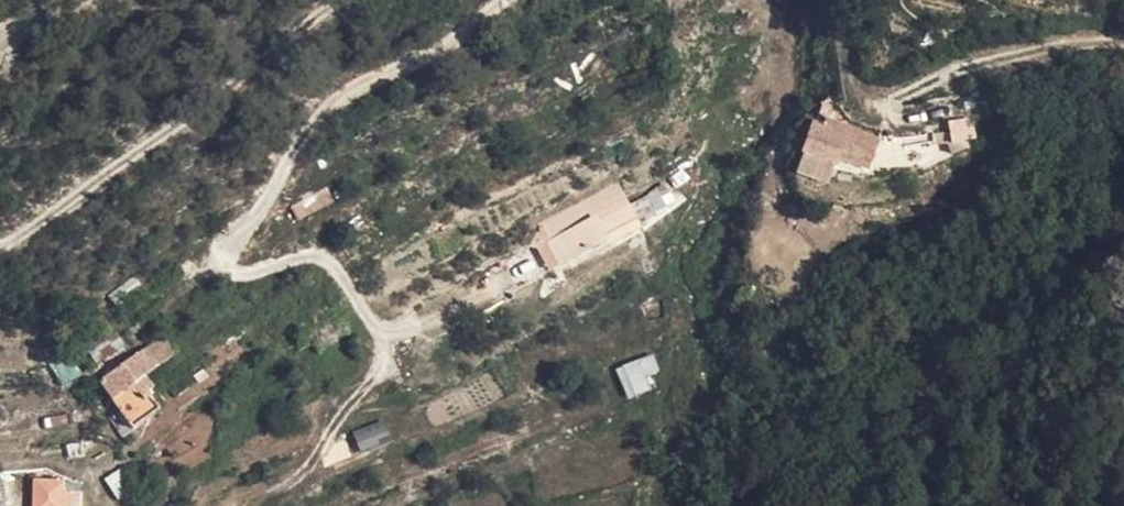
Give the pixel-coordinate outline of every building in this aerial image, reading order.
[(824,128),(823,135),(810,132),(804,162),(839,169),(840,161),(843,145),(873,151),(876,133),(845,128),(844,132),(824,128)] [(840,161),(869,166),(873,151),(843,145),(840,161)] [(335,202),(326,188),(294,207),(302,221),(335,202)] [(581,226),(579,224),(547,241),(557,258),(589,241),(587,238),(630,214),(623,202),(581,226)] [(124,360),(100,379),(120,407),(136,431),(165,411),(152,391),(158,387),(150,376),(182,351),(164,329),(124,360)] [(319,347),(315,342),(301,351),(305,357),(319,347)] [(56,391),(82,374),(66,352),(41,368),(56,391)] [(652,353),(614,368),(627,400),(652,390),(646,376),(659,371),(652,353)] [(136,431),(120,407),(110,414),(126,437),(136,431)] [(388,433),(380,415),(354,427),(363,445),(388,433)] [(63,481),(36,481),(37,505),(65,505),(65,504),(75,504),(75,491),(63,491),(63,481)]
